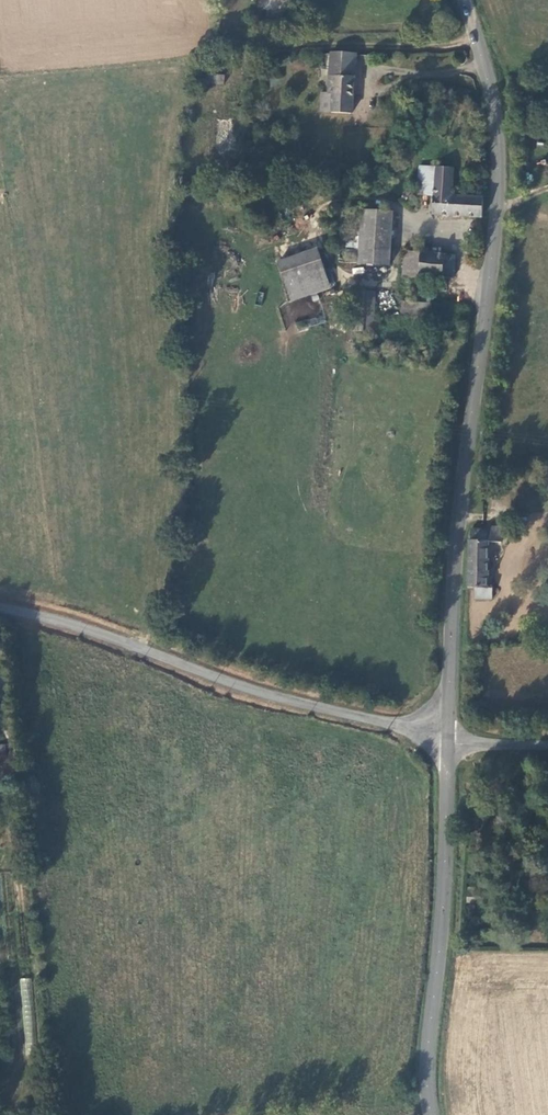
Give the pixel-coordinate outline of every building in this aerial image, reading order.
[(335,72),(327,72),(326,92),(325,111),(347,112),(351,52),(336,52),(335,72)] [(336,52),(328,52),(327,72),(335,72),(336,52)] [(197,77),(196,92),(204,93),(204,87),(205,77),(197,77)] [(219,79),(205,77),(204,87),(219,89),(219,79)] [(316,111),(325,111),(326,92),(318,91),(316,111)] [(432,194),(435,167),(419,165),(418,193),(432,194)] [(481,217),(481,198),(451,196),(452,168),(435,167),(432,194),(429,214),(481,217)] [(358,266),(359,213),(338,213),(339,266),(358,266)] [(373,247),(378,213),(359,213),(358,266),(389,266),(389,248),(373,247)] [(389,213),(378,213),(373,247),(389,248),(389,213)] [(431,277),(454,277),(454,254),(405,249),(403,276),(418,277),(418,275),(431,277)] [(314,256),(278,272),(294,311),(330,294),(314,256)] [(429,304),(430,295),(412,293),(412,302),(429,304)] [(428,318),(429,304),(412,302),(404,302),(403,315),(428,318)] [(502,525),(488,524),(488,530),(472,529),(471,539),(469,539),(468,587),(473,587),(473,600),(492,601),(492,586),(487,586),(489,542),(501,542),(502,525)]
